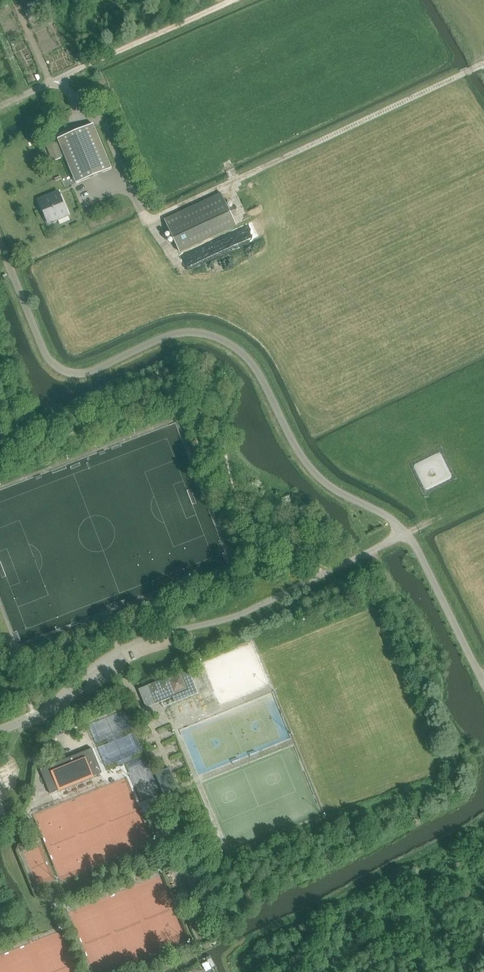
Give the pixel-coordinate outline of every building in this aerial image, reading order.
[(58,139),(77,183),(112,169),(93,124),(58,139)] [(57,143),(48,147),(53,161),(62,157),(57,143)] [(48,224),(68,216),(58,192),(38,200),(48,224)] [(220,193),(164,220),(179,252),(235,225),(220,193)] [(144,708),(154,704),(171,697),(174,702),(196,693),(187,671),(181,674),(180,672),(147,685),(137,690),(144,708)] [(126,707),(104,713),(109,731),(131,724),(126,707)] [(38,770),(46,789),(48,794),(58,790),(56,786),(89,773),(91,777),(100,773),(90,749),(38,770)] [(166,800),(180,794),(169,768),(155,774),(166,800)] [(147,804),(141,806),(145,816),(150,813),(147,804)] [(158,814),(147,819),(156,842),(167,837),(158,814)] [(187,860),(179,863),(184,878),(193,874),(187,860)] [(10,914),(0,894),(0,912),(3,918),(10,914)]
